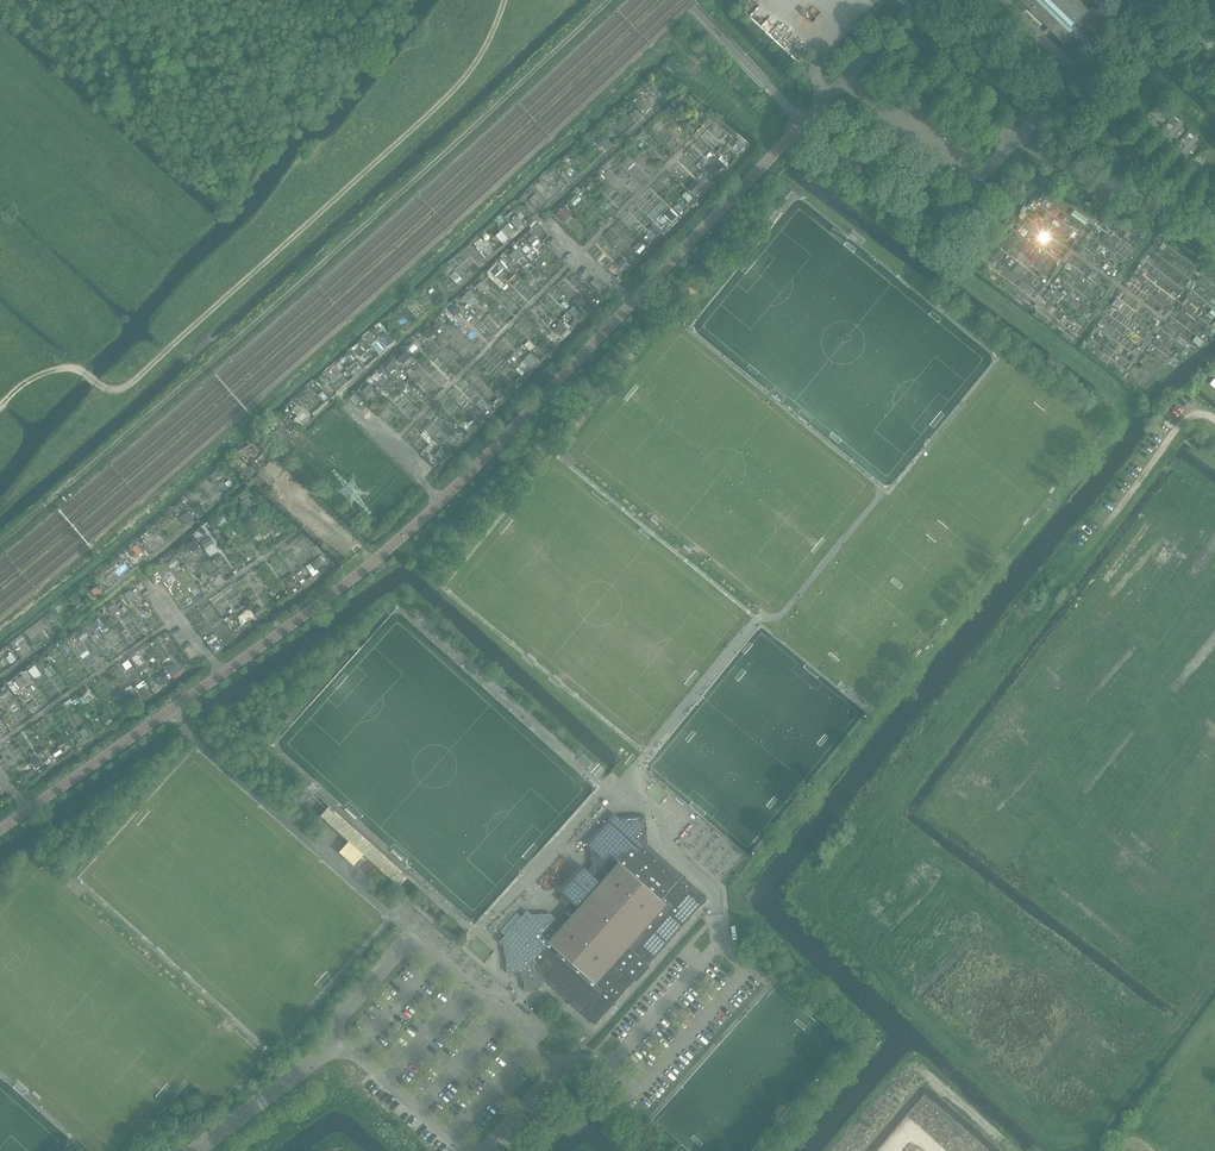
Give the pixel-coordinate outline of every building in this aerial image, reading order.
[(1021,2),(1028,9),(1044,24),(1047,27),(1051,31),(1064,43),(1065,43),(1072,35),(1070,33),(1073,31),(1084,41),(1088,37),(1080,30),(1083,27),(1077,21),(1086,11),(1074,0),(1022,0),(1021,2)] [(638,97),(632,102),(639,109),(644,104),(638,97)] [(635,110),(630,115),(637,123),(642,117),(641,116),(640,114),(635,110)] [(605,139),(600,145),(605,151),(611,145),(605,139)] [(739,140),(734,148),(740,153),(743,149),(745,146),(745,145),(739,140)] [(819,145),(815,141),(810,145),(815,150),(819,145)] [(717,158),(712,164),(715,167),(720,161),(717,158)] [(720,161),(715,167),(719,170),(724,164),(720,161)] [(572,167),(566,172),(572,179),(578,174),(572,167)] [(600,176),(594,181),(599,187),(605,181),(600,176)] [(693,183),(688,188),(695,195),(700,190),(693,183)] [(687,193),(683,196),(688,201),(692,198),(687,193)] [(576,195),(569,201),(574,206),(581,200),(576,195)] [(678,204),(674,208),(679,213),(684,209),(678,204)] [(564,207),(557,214),(562,220),(570,213),(564,207)] [(669,210),(664,215),(672,222),(677,217),(669,210)] [(1075,210),(1071,215),(1085,225),(1088,220),(1075,210)] [(517,217),(511,222),(517,229),(523,224),(517,217)] [(534,220),(529,224),(532,228),(537,223),(534,220)] [(508,225),(502,229),(509,237),(514,232),(508,225)] [(654,225),(650,230),(656,235),(660,231),(654,225)] [(1020,225),(1016,230),(1020,234),(1024,229),(1020,225)] [(533,235),(527,241),(532,245),(537,240),(533,235)] [(640,242),(633,249),(639,255),(646,247),(640,242)] [(526,245),(522,250),(526,254),(530,250),(526,245)] [(518,248),(509,256),(515,263),(522,256),(521,255),(523,253),(518,248)] [(1009,258),(1006,263),(1010,266),(1014,262),(1009,258)] [(624,259),(616,266),(621,272),(629,264),(624,259)] [(496,263),(489,270),(494,275),(502,268),(496,263)] [(450,265),(443,271),(446,275),(454,269),(450,265)] [(456,271),(450,277),(456,284),(462,278),(456,271)] [(595,278),(590,283),(600,292),(604,288),(595,278)] [(482,281),(475,287),(481,293),(488,287),(482,281)] [(470,290),(461,298),(467,304),(474,298),(474,297),(476,296),(470,290)] [(588,292),(582,297),(589,304),(594,299),(588,292)] [(457,302),(448,311),(453,316),(455,316),(463,309),(457,302)] [(573,306),(569,311),(576,317),(580,313),(573,306)] [(1086,310),(1082,315),(1088,319),(1092,314),(1086,310)] [(560,323),(555,328),(562,335),(567,330),(560,323)] [(429,327),(422,334),(426,339),(434,333),(429,327)] [(386,332),(380,337),(388,346),(394,341),(386,332)] [(1163,333),(1159,339),(1163,342),(1167,336),(1163,333)] [(1196,337),(1193,341),(1200,347),(1204,342),(1196,337)] [(545,339),(540,344),(546,350),(551,345),(545,339)] [(529,341),(524,346),(530,351),(534,347),(529,341)] [(353,349),(349,352),(357,361),(361,357),(353,349)] [(405,352),(398,359),(403,364),(411,357),(405,352)] [(530,354),(525,359),(533,366),(538,361),(530,354)] [(393,360),(385,368),(390,373),(398,366),(393,360)] [(356,362),(347,370),(353,377),(362,369),(356,362)] [(383,375),(377,381),(381,387),(388,380),(383,375)] [(369,384),(363,391),(368,396),(375,390),(369,384)] [(500,388),(495,393),(500,398),(506,393),(500,388)] [(354,394),(350,399),(356,405),(360,401),(354,394)] [(481,398),(476,404),(483,411),(488,405),(481,398)] [(300,410),(296,414),(302,420),(306,416),(300,410)] [(463,421),(461,422),(465,426),(467,428),(473,422),(467,416),(463,421)] [(425,431),(421,435),(426,440),(430,436),(425,431)] [(454,431),(450,436),(455,441),(459,436),(454,431)] [(440,449),(435,454),(443,462),(448,457),(447,456),(450,454),(442,446),(440,448),(440,449)] [(248,497),(240,502),(245,508),(253,503),(248,497)] [(188,511),(181,517),(187,524),(194,518),(188,511)] [(209,537),(201,542),(206,549),(214,543),(209,537)] [(195,540),(187,546),(192,553),(200,547),(195,540)] [(129,552),(135,558),(142,552),(136,546),(129,552)] [(175,558),(167,564),(171,569),(178,563),(175,558)] [(319,558),(310,564),(315,571),(324,565),(319,558)] [(287,580),(287,583),(290,588),(297,583),(292,577),(287,580)] [(97,587),(91,591),(96,598),(102,594),(97,587)] [(130,590),(125,594),(126,596),(126,597),(131,603),(139,598),(133,591),(132,592),(130,590)] [(260,605),(254,610),(258,616),(264,611),(260,605)] [(117,606),(109,612),(113,618),(121,613),(117,606)] [(248,610),(242,614),(248,622),(254,618),(248,610)] [(100,618),(92,624),(97,630),(104,624),(100,618)] [(236,623),(231,626),(236,632),(241,629),(236,623)] [(85,631),(77,636),(81,641),(88,636),(85,631)] [(97,634),(92,637),(95,642),(100,638),(97,634)] [(215,634),(206,640),(209,645),(218,639),(215,634)] [(21,635),(14,640),(17,645),(18,645),(25,639),(21,635)] [(66,644),(60,649),(64,655),(70,651),(66,644)] [(10,655),(7,658),(12,663),(16,660),(11,652),(9,654),(10,655)] [(128,660),(123,665),(126,670),(132,666),(128,660)] [(173,664),(167,668),(172,675),(171,676),(173,678),(179,674),(173,664)] [(34,665),(28,670),(36,679),(42,675),(34,665)] [(146,666),(139,671),(142,676),(150,671),(146,666)] [(164,672),(156,678),(161,685),(169,679),(164,672)] [(22,675),(14,682),(21,690),(29,683),(22,675)] [(0,694),(0,695),(3,699),(10,694),(5,686),(0,689),(3,692),(0,694)] [(144,686),(138,690),(143,697),(148,693),(144,686)] [(106,713),(101,716),(106,723),(111,720),(106,713)] [(88,725),(82,729),(88,736),(94,732),(88,725)] [(66,742),(59,747),(62,752),(70,747),(66,742)] [(594,763),(583,754),(578,760),(589,769),(594,763)] [(38,755),(30,761),(36,769),(44,764),(38,755)] [(32,771),(26,775),(29,780),(36,775),(32,771)] [(527,910),(499,942),(504,946),(504,956),(506,956),(507,973),(521,972),(522,981),(524,981),(525,991),(537,991),(545,981),(549,984),(595,1025),(635,980),(636,982),(650,967),(648,965),(707,898),(647,845),(646,844),(642,840),(646,835),(647,834),(645,817),(640,817),(618,819),(613,814),(586,845),(591,849),(592,866),(588,870),(582,864),(558,891),(563,894),(558,899),(574,913),(563,925),(550,914),(532,915),(527,910)]
